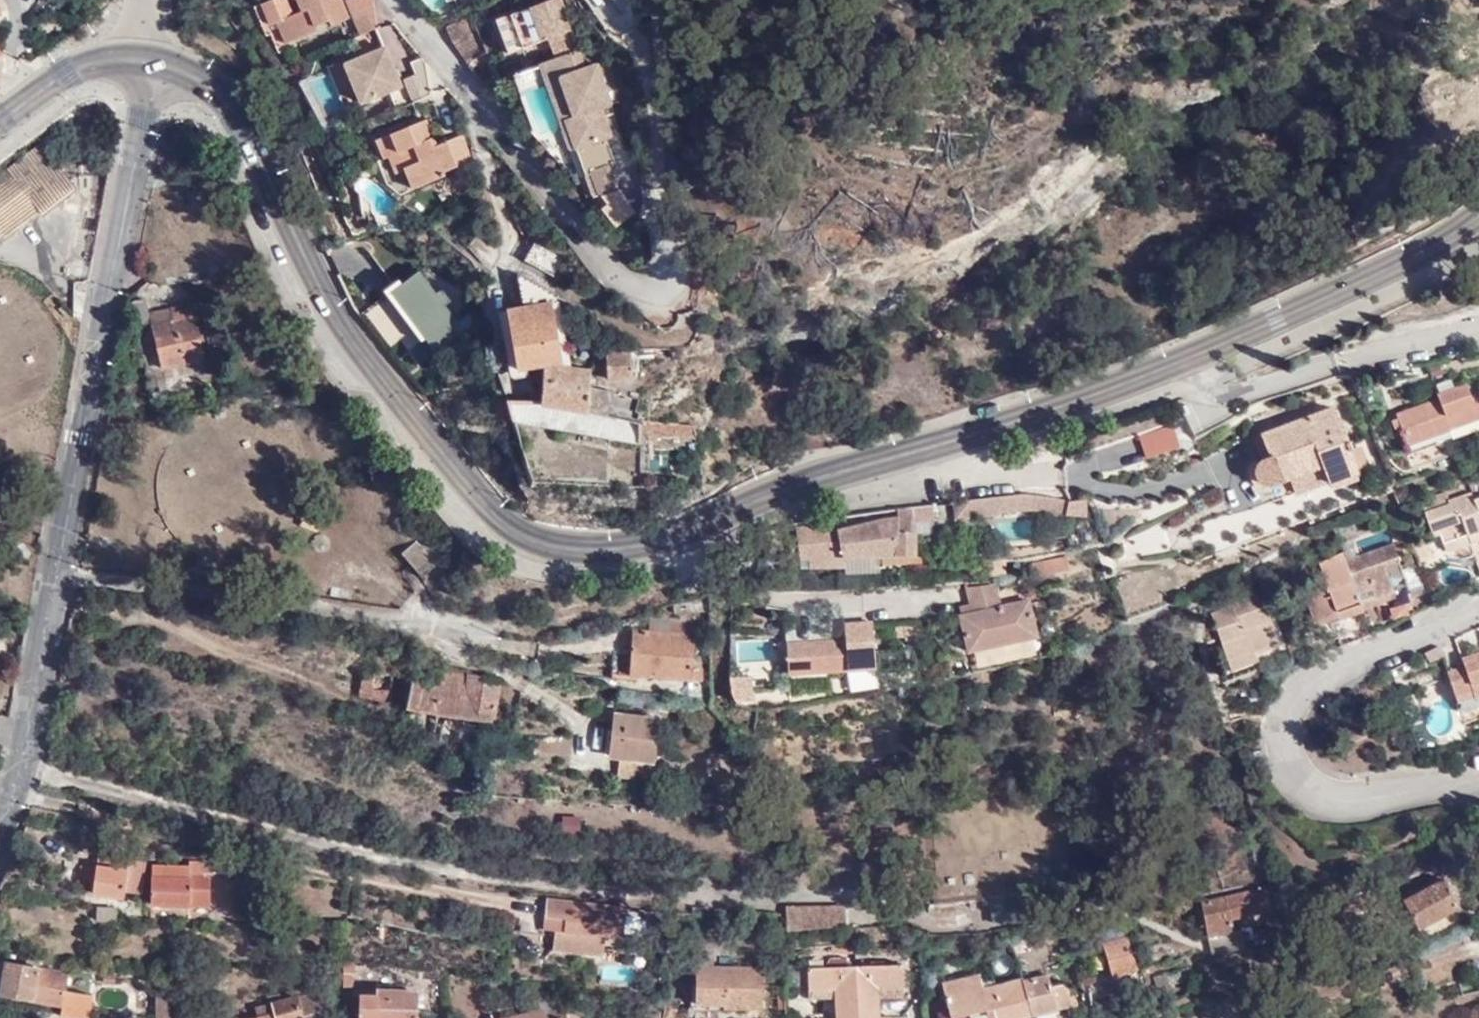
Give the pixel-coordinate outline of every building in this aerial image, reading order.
[(259,9),(267,32),(277,29),(285,49),(315,38),(313,32),(325,28),(327,32),(347,25),(338,1),(331,3),(330,0),(280,0),(259,9)] [(359,40),(374,34),(373,5),(369,0),(362,0),(345,7),(359,40)] [(497,22),(508,53),(577,27),(568,0),(560,0),(497,22)] [(453,42),(478,33),(472,16),(447,25),(453,42)] [(466,62),(485,52),(478,33),(453,42),(466,62)] [(573,114),(614,99),(601,59),(590,63),(586,47),(568,54),(574,74),(562,78),(573,114)] [(383,52),(343,66),(357,106),(397,90),(383,52)] [(568,54),(540,64),(557,120),(566,117),(573,114),(562,78),(574,74),(568,54)] [(408,66),(420,102),(427,99),(428,72),(419,61),(408,66)] [(511,79),(517,93),(539,85),(533,70),(511,79)] [(625,133),(614,99),(573,114),(566,117),(575,142),(585,172),(596,168),(603,193),(616,189),(609,168),(617,165),(609,140),(625,133)] [(566,145),(575,142),(566,117),(557,120),(566,145)] [(434,176),(470,164),(460,137),(432,148),(424,124),(373,143),(379,160),(385,158),(395,154),(400,170),(408,191),(436,181),(434,176)] [(42,139),(43,141),(52,134),(47,129),(38,135),(42,139)] [(63,167),(56,157),(43,141),(42,139),(10,164),(11,167),(0,175),(0,234),(9,232),(42,207),(43,209),(76,184),(63,167)] [(56,157),(63,167),(71,159),(65,151),(56,157)] [(390,173),(400,170),(395,154),(385,158),(390,173)] [(622,192),(596,200),(601,217),(627,209),(622,192)] [(531,243),(522,261),(552,276),(561,258),(531,243)] [(506,311),(516,371),(543,367),(568,371),(554,296),(515,275),(521,308),(506,311)] [(429,279),(392,305),(403,319),(395,324),(407,343),(451,313),(448,308),(457,301),(447,287),(439,292),(429,279)] [(193,307),(149,318),(145,302),(133,305),(139,328),(151,325),(152,330),(156,330),(166,372),(205,362),(193,307)] [(629,354),(604,353),(604,379),(629,379),(629,354)] [(543,367),(540,404),(606,416),(611,393),(589,386),(591,372),(568,371),(543,367)] [(1441,395),(1442,399),(1456,438),(1478,431),(1478,388),(1472,391),(1470,385),(1441,395)] [(1456,438),(1442,399),(1400,414),(1413,452),(1456,438)] [(507,400),(515,422),(637,442),(638,430),(639,422),(606,416),(540,404),(507,400)] [(1325,472),(1331,486),(1360,477),(1353,457),(1357,455),(1354,446),(1349,447),(1338,412),(1260,439),(1267,461),(1261,464),(1258,470),(1258,480),(1261,484),(1268,487),(1275,488),(1288,485),(1325,472)] [(638,430),(697,436),(697,429),(639,422),(638,430)] [(1182,454),(1174,428),(1140,439),(1148,464),(1182,454)] [(1443,542),(1468,533),(1471,541),(1478,539),(1478,512),(1474,498),(1472,491),(1449,499),(1450,503),(1424,511),(1431,529),(1438,527),(1440,534),(1443,542)] [(1087,502),(1070,502),(1027,496),(971,502),(973,520),(1005,518),(1005,513),(1032,511),(1093,515),(1094,498),(1087,502)] [(903,519),(841,532),(839,524),(779,537),(784,565),(793,564),(794,571),(849,570),(848,562),(917,560),(916,537),(912,537),(909,519),(917,519),(916,512),(902,512),(903,519)] [(1431,529),(1433,536),(1440,534),(1438,527),(1431,529)] [(1443,542),(1445,550),(1471,541),(1468,533),(1443,542)] [(1344,541),(1347,552),(1350,560),(1366,606),(1395,596),(1392,588),(1406,583),(1393,545),(1356,557),(1350,539),(1344,541)] [(1342,552),(1361,607),(1366,606),(1350,560),(1347,552),(1344,541),(1339,542),(1342,552)] [(438,568),(418,546),(405,558),(424,581),(438,568)] [(1332,616),(1341,645),(1370,635),(1370,633),(1362,611),(1361,607),(1342,552),(1317,560),(1325,585),(1302,592),(1312,622),(1332,616)] [(1071,572),(1067,554),(1032,562),(1036,579),(1071,572)] [(391,570),(393,560),(382,557),(379,566),(391,570)] [(999,608),(994,582),(966,585),(970,605),(972,614),(961,616),(967,651),(1036,638),(1029,601),(999,608)] [(1214,613),(1229,659),(1256,650),(1281,642),(1264,592),(1238,601),(1240,605),(1214,613)] [(959,607),(961,616),(972,614),(970,605),(959,607)] [(1367,610),(1374,631),(1385,628),(1378,606),(1367,610)] [(1362,611),(1370,633),(1374,631),(1367,610),(1362,611)] [(1312,622),(1314,627),(1333,620),(1332,616),(1312,622)] [(658,618),(657,635),(673,635),(674,619),(658,618)] [(673,635),(657,635),(635,634),(631,678),(705,682),(706,667),(694,667),(696,637),(705,637),(705,621),(674,619),(673,635)] [(845,670),(843,640),(843,638),(786,641),(788,674),(845,670)] [(845,670),(860,670),(858,639),(843,640),(845,670)] [(1471,651),(1473,658),(1461,662),(1462,667),(1446,672),(1456,700),(1478,692),(1478,649),(1471,651)] [(1256,650),(1229,659),(1233,669),(1260,660),(1256,650)] [(1461,662),(1473,658),(1471,651),(1459,656),(1461,662)] [(509,735),(512,704),(499,702),(501,680),(445,672),(442,691),(412,687),(410,709),(492,723),(492,732),(509,735)] [(734,700),(753,700),(751,674),(733,675),(733,678),(734,700)] [(394,680),(383,678),(365,675),(362,699),(401,706),(404,692),(393,690),(394,680)] [(1456,700),(1459,711),(1478,704),(1478,692),(1456,700)] [(624,762),(659,763),(660,722),(615,721),(614,761),(624,762)] [(658,784),(659,763),(624,762),(623,783),(658,784)] [(560,832),(578,835),(581,818),(563,814),(560,832)] [(146,864),(98,858),(96,871),(79,868),(76,886),(97,889),(95,898),(126,902),(126,894),(142,896),(146,864)] [(154,905),(210,907),(210,873),(214,873),(213,865),(191,864),(191,870),(155,869),(154,905)] [(1459,908),(1447,884),(1407,904),(1420,930),(1459,908)] [(1283,906),(1280,893),(1279,886),(1204,904),(1209,937),(1234,931),(1232,919),(1283,906)] [(635,911),(554,901),(551,922),(571,925),(569,937),(561,936),(559,955),(609,961),(612,943),(631,945),(635,911)] [(792,907),(793,929),(851,928),(850,904),(792,907)] [(93,922),(115,923),(115,908),(94,907),(93,922)] [(1107,975),(1113,996),(1138,989),(1121,917),(1089,926),(1092,939),(1103,937),(1106,944),(1102,946),(1110,975),(1107,975)] [(571,925),(551,922),(550,935),(561,936),(569,937),(571,925)] [(1026,983),(985,991),(982,977),(945,984),(951,1017),(1033,1017),(1034,1017),(1075,1017),(1076,1017),(1067,988),(1055,991),(1052,979),(1041,981),(1038,970),(1057,966),(1053,951),(1030,957),(1032,969),(1023,970),(1026,983)] [(695,955),(696,967),(713,967),(713,955),(695,955)] [(41,971),(42,963),(31,959),(28,969),(9,965),(3,996),(64,1008),(70,978),(41,971)] [(779,974),(779,962),(763,962),(763,973),(779,974)] [(906,986),(906,965),(811,967),(812,997),(838,997),(839,1017),(893,1017),(893,1016),(880,1016),(879,998),(880,985),(906,986)] [(762,1007),(762,968),(713,967),(697,968),(696,1003),(725,1003),(725,1007),(762,1007)] [(184,979),(172,981),(175,1017),(189,1017),(187,999),(183,999),(182,990),(185,989),(184,979)] [(906,997),(906,986),(880,985),(879,998),(906,997)] [(375,990),(375,997),(359,996),(359,1017),(417,1017),(418,991),(375,990)] [(154,1017),(167,1017),(166,992),(155,992),(154,1017)] [(331,996),(297,997),(232,1016),(232,1017),(307,1017),(335,1009),(331,996)] [(565,1007),(540,1013),(541,1017),(568,1017),(565,1007)] [(540,1013),(539,1010),(514,1016),(515,1017),(541,1017),(540,1013)]
